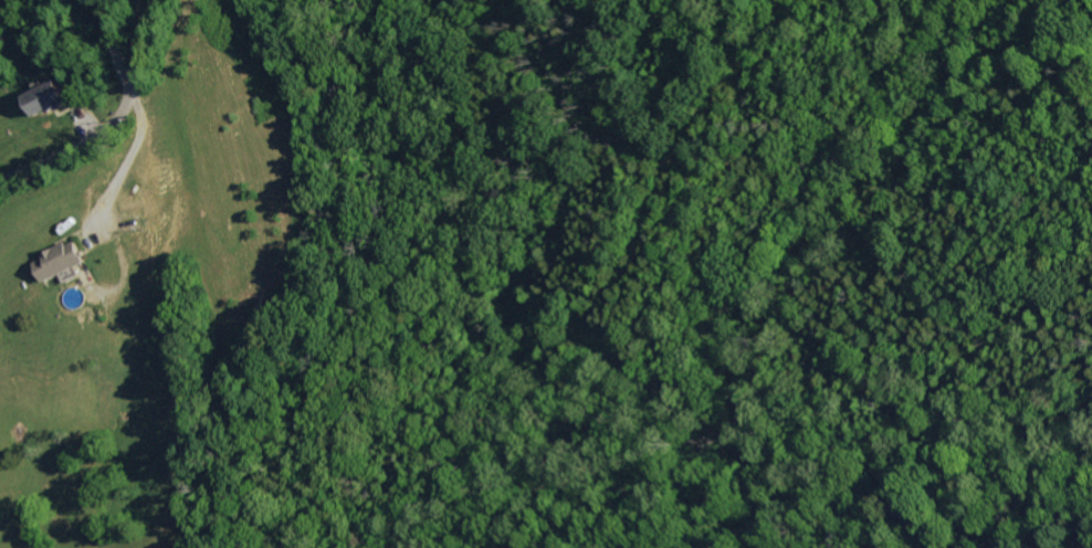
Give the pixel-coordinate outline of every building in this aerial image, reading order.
[(70,102),(59,80),(25,96),(35,119),(70,102)] [(48,282),(91,262),(80,239),(38,259),(48,282)]
